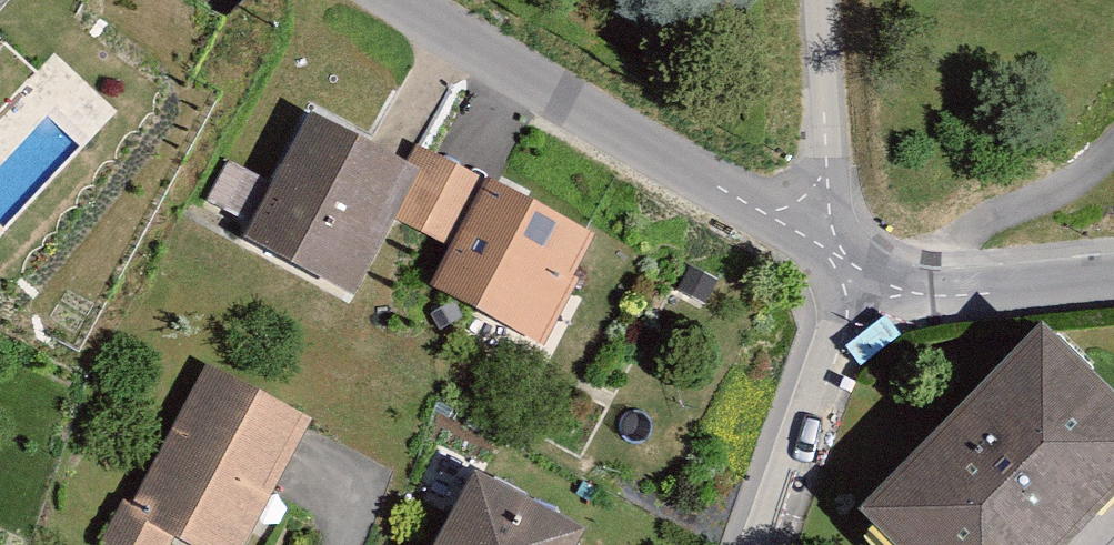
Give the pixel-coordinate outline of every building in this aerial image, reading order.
[(403,174),(291,122),(228,259),(340,310),(403,174)] [(584,248),(468,186),(410,296),(525,357),(584,248)] [(838,530),(853,544),(1061,544),(1113,492),(1113,449),(1016,352),(838,530)] [(197,368),(113,517),(163,544),(248,544),(311,432),(197,368)] [(459,483),(426,544),(571,544),(573,542),(459,483)]
